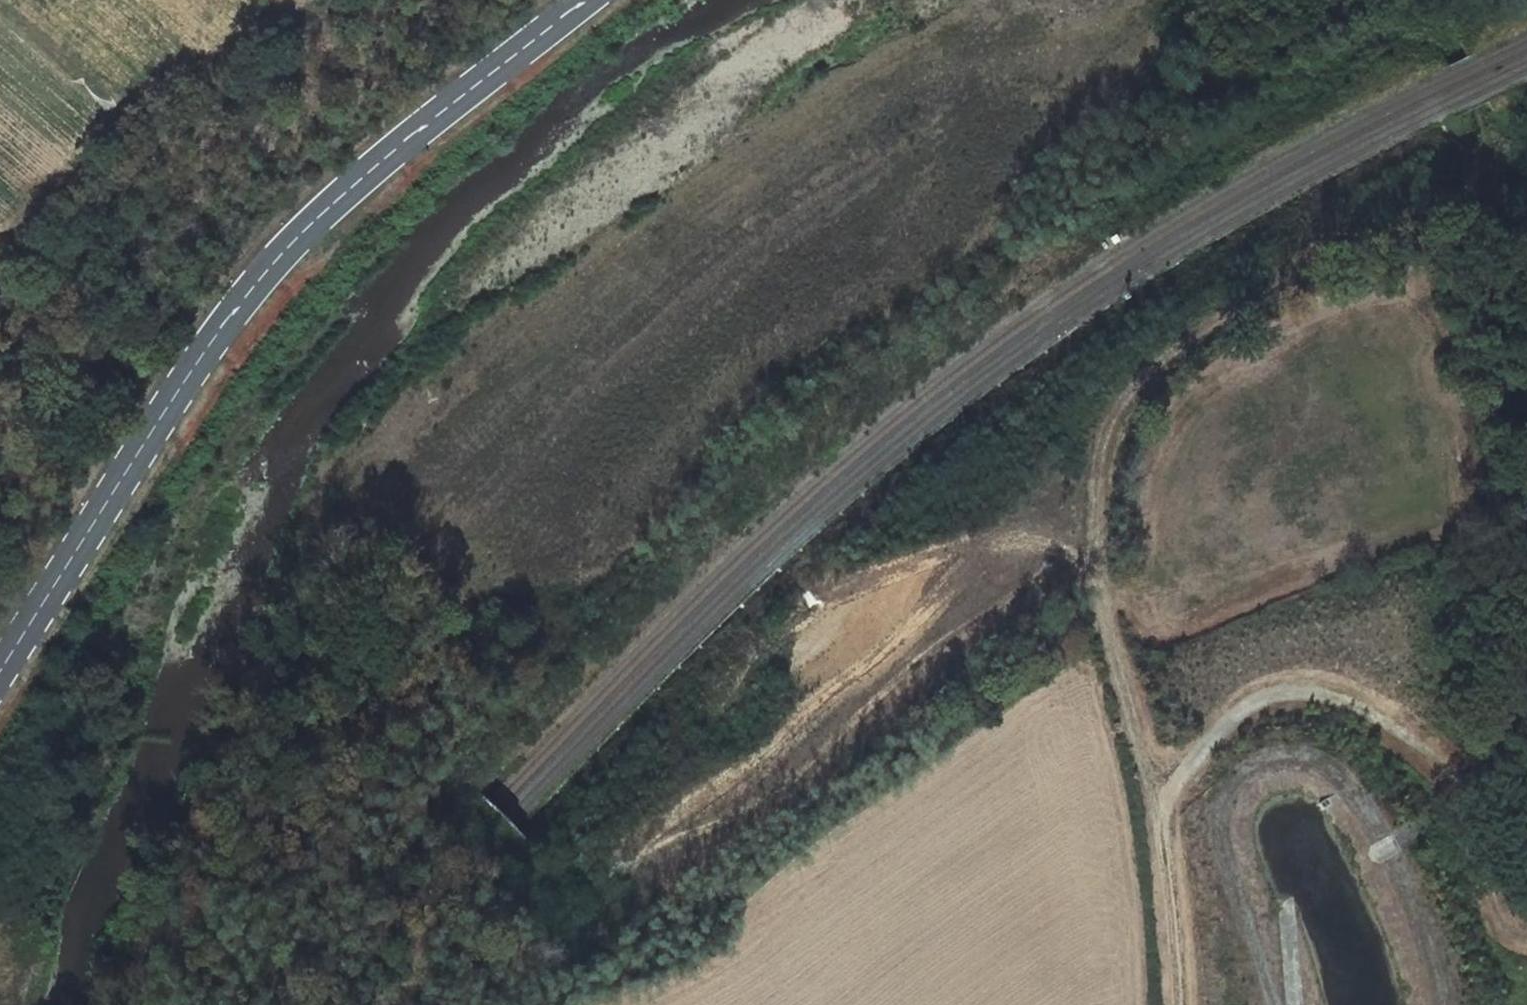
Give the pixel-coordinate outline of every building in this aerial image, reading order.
[(1115,245),(1121,241),(1117,235),(1111,238),(1115,245)]
